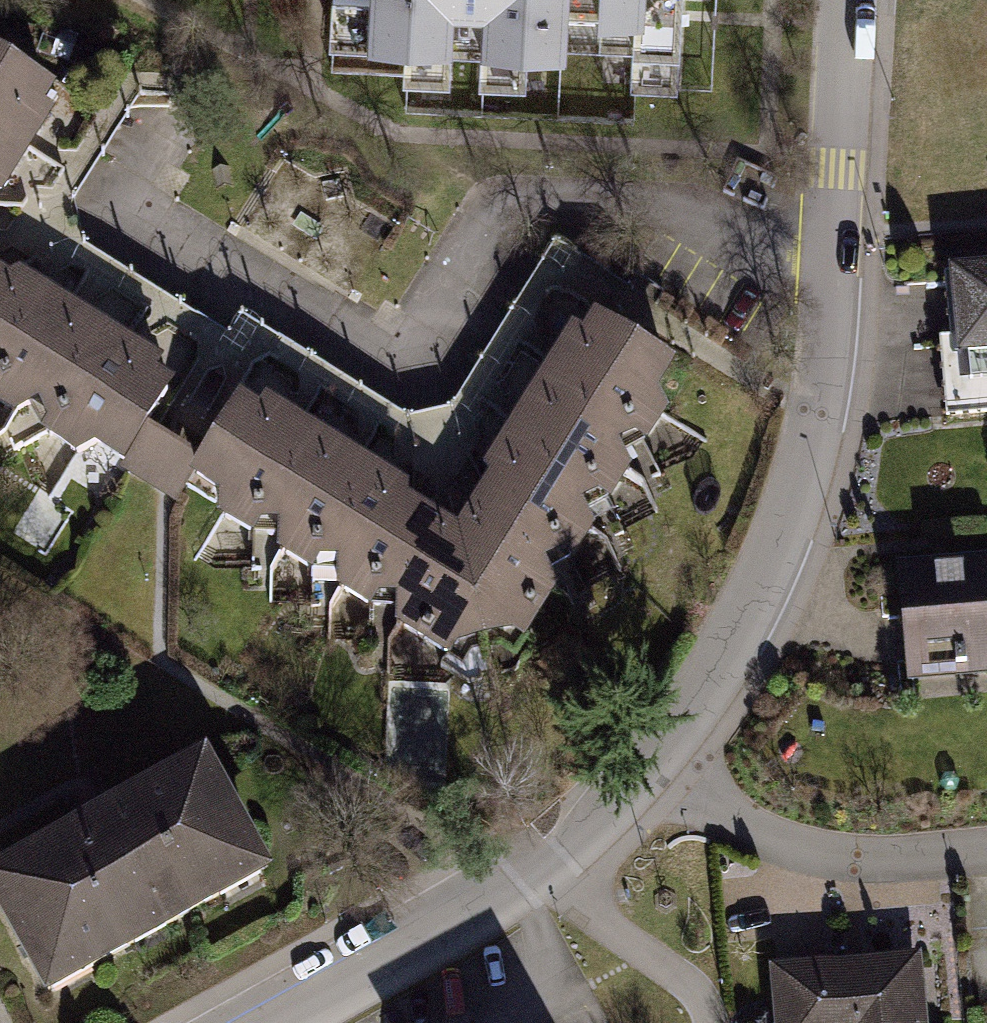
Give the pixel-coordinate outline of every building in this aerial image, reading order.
[(373,54),(566,60),(567,1),(686,4),(686,0),(375,0),(373,54)] [(51,135),(80,83),(0,38),(0,106),(51,135)] [(22,185),(51,135),(0,106),(0,172),(22,185)] [(22,185),(0,172),(0,223),(22,185)] [(45,275),(0,251),(0,348),(45,275)] [(114,317),(45,275),(0,348),(0,400),(45,428),(114,317)] [(944,281),(950,363),(986,360),(986,277),(944,281)] [(114,317),(45,428),(114,471),(152,410),(183,360),(114,317)] [(541,389),(667,459),(700,400),(574,330),(541,389)] [(667,459),(541,389),(501,460),(627,530),(667,459)] [(180,505),(246,545),(314,433),(247,394),(217,444),(180,505)] [(152,410),(114,471),(180,505),(217,444),(152,410)] [(314,433),(246,545),(304,579),(371,467),(314,433)] [(467,521),(593,591),(627,530),(501,460),(467,521)] [(369,618),(436,506),(371,467),(304,579),(369,618)] [(466,526),(436,506),(369,618),(441,654),(475,656),(466,526)] [(593,591),(467,521),(475,656),(529,648),(593,591)] [(986,691),(986,567),(900,569),(904,694),(986,691)] [(206,769),(0,885),(0,935),(46,1022),(51,1022),(274,902),(206,769)] [(931,972),(782,972),(782,1022),(931,1022),(931,972)]
